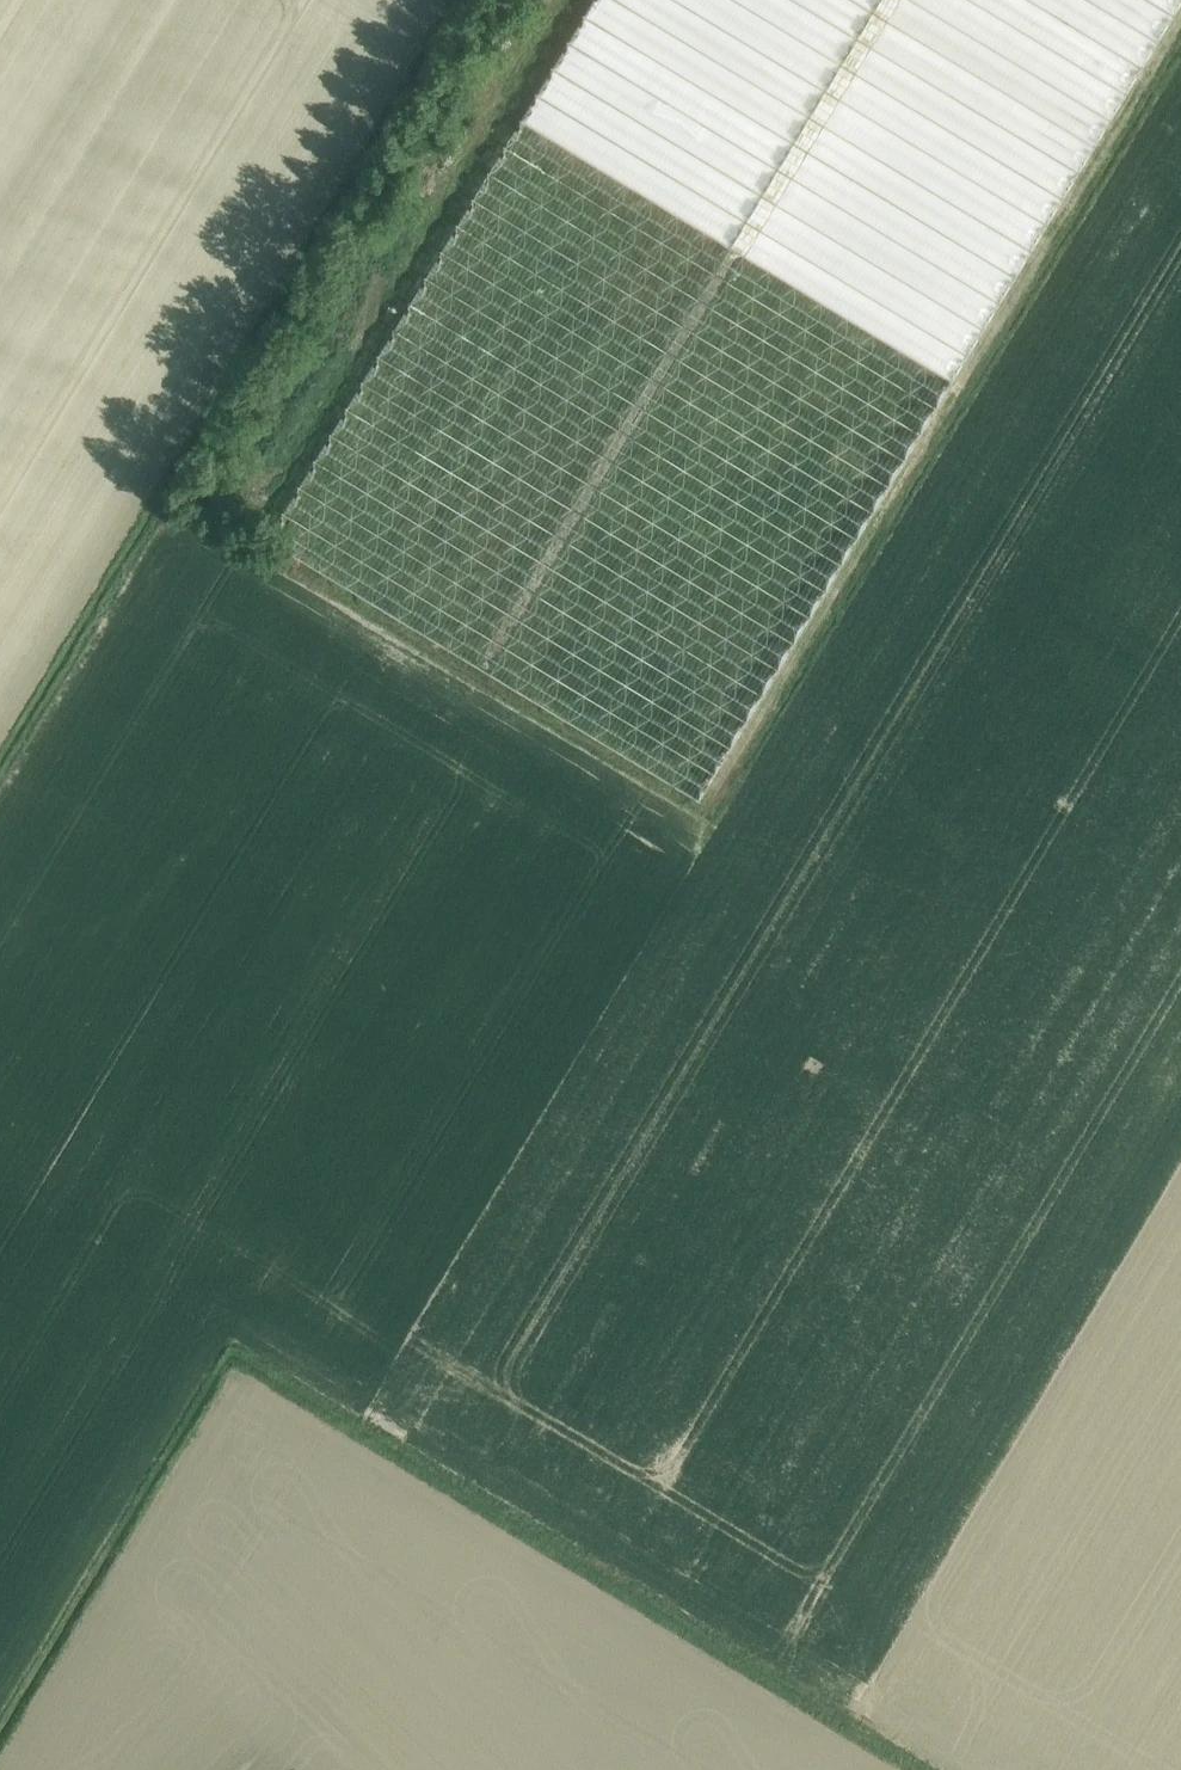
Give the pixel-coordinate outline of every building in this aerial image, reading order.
[(1180,8),(1180,0),(595,0),(268,541),(700,803),(1180,8)]
